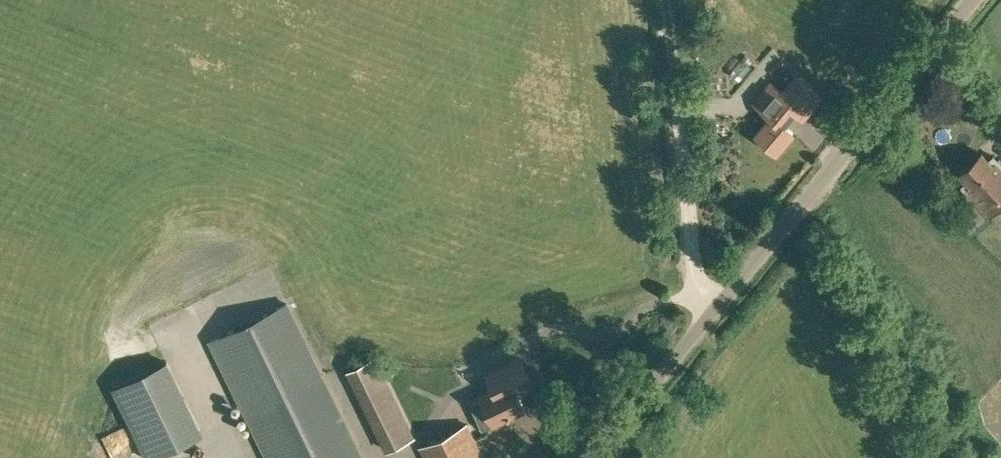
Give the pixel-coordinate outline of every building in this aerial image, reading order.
[(784,125),(797,109),(778,93),(763,111),(771,118),(757,135),(776,151),(792,132),(784,125)] [(994,156),(989,161),(982,153),(959,174),(966,181),(961,186),(989,215),(1000,205),(1000,163),(994,156)] [(320,374),(286,304),(210,342),(244,411),(267,457),(362,457),(320,374)] [(388,446),(421,431),(383,349),(351,364),(388,446)] [(119,378),(149,453),(206,430),(177,356),(119,378)] [(469,403),(477,419),(482,430),(489,427),(526,409),(518,392),(532,385),(520,358),(486,374),(493,389),(479,395),(480,397),(469,403)] [(466,424),(420,446),(426,457),(482,457),(466,424)]
